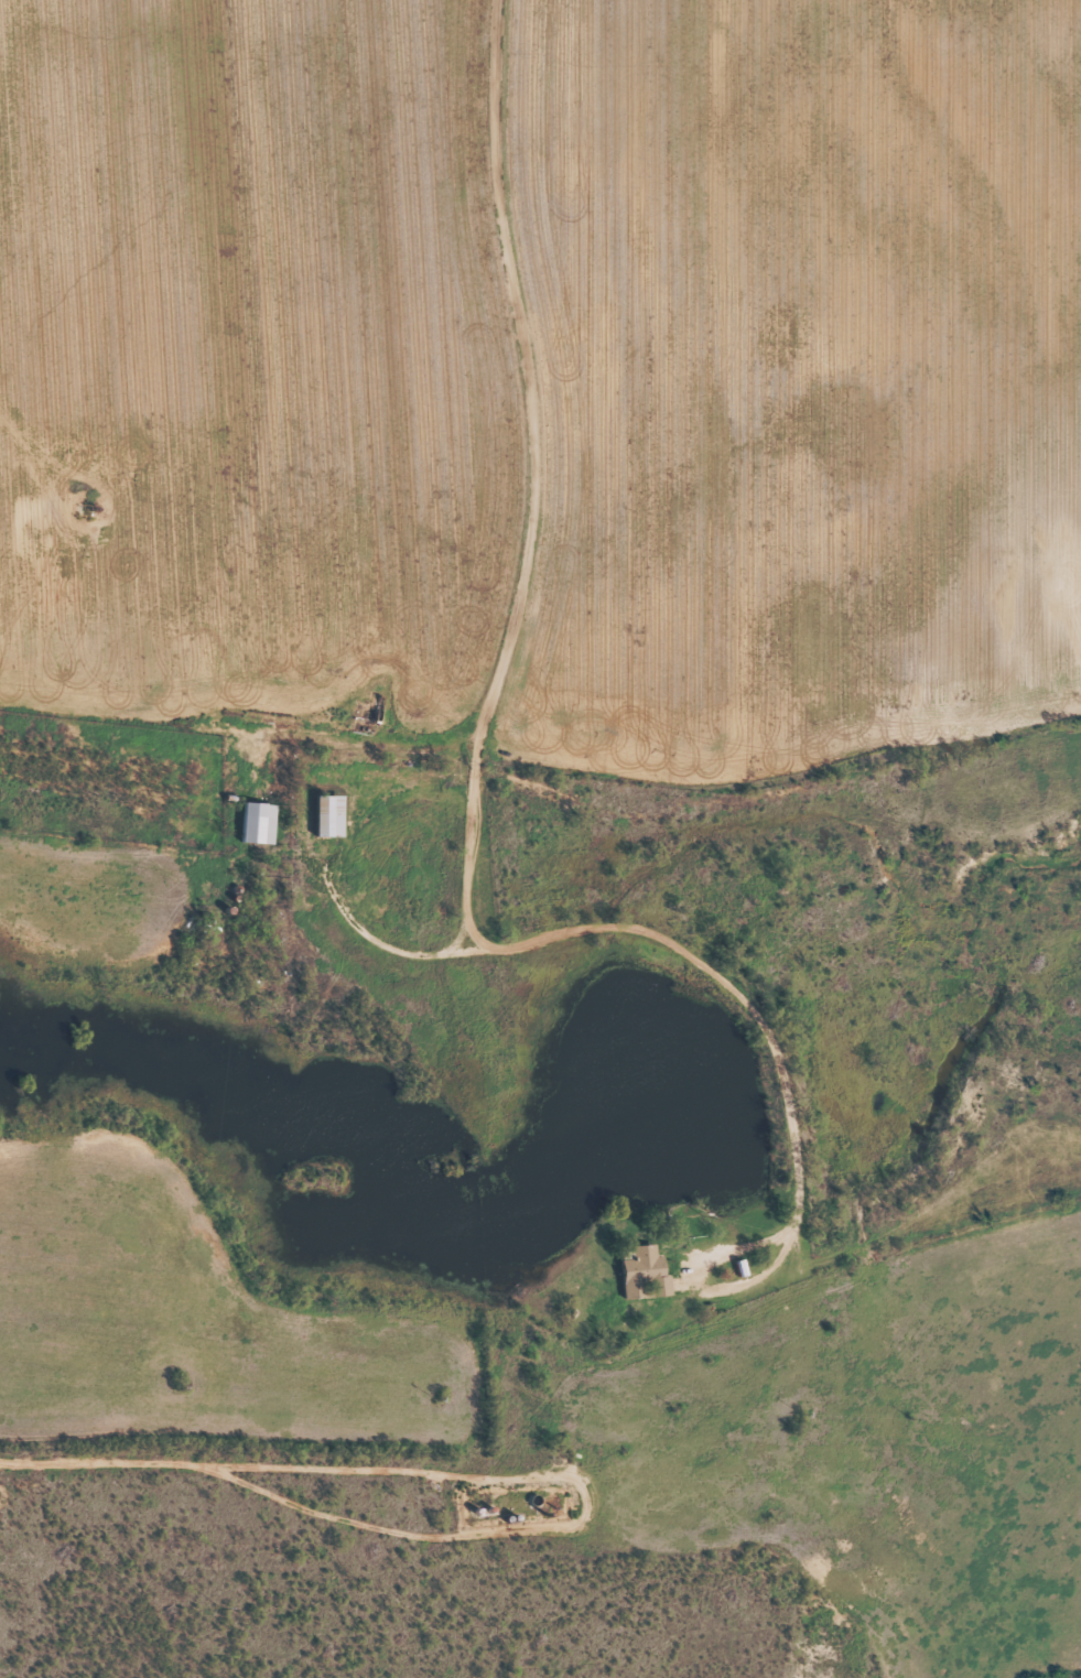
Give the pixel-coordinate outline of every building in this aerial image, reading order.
[(316,835),(342,836),(343,795),(316,795),(316,835)] [(274,804),(243,802),(242,842),(273,843),(274,804)]
